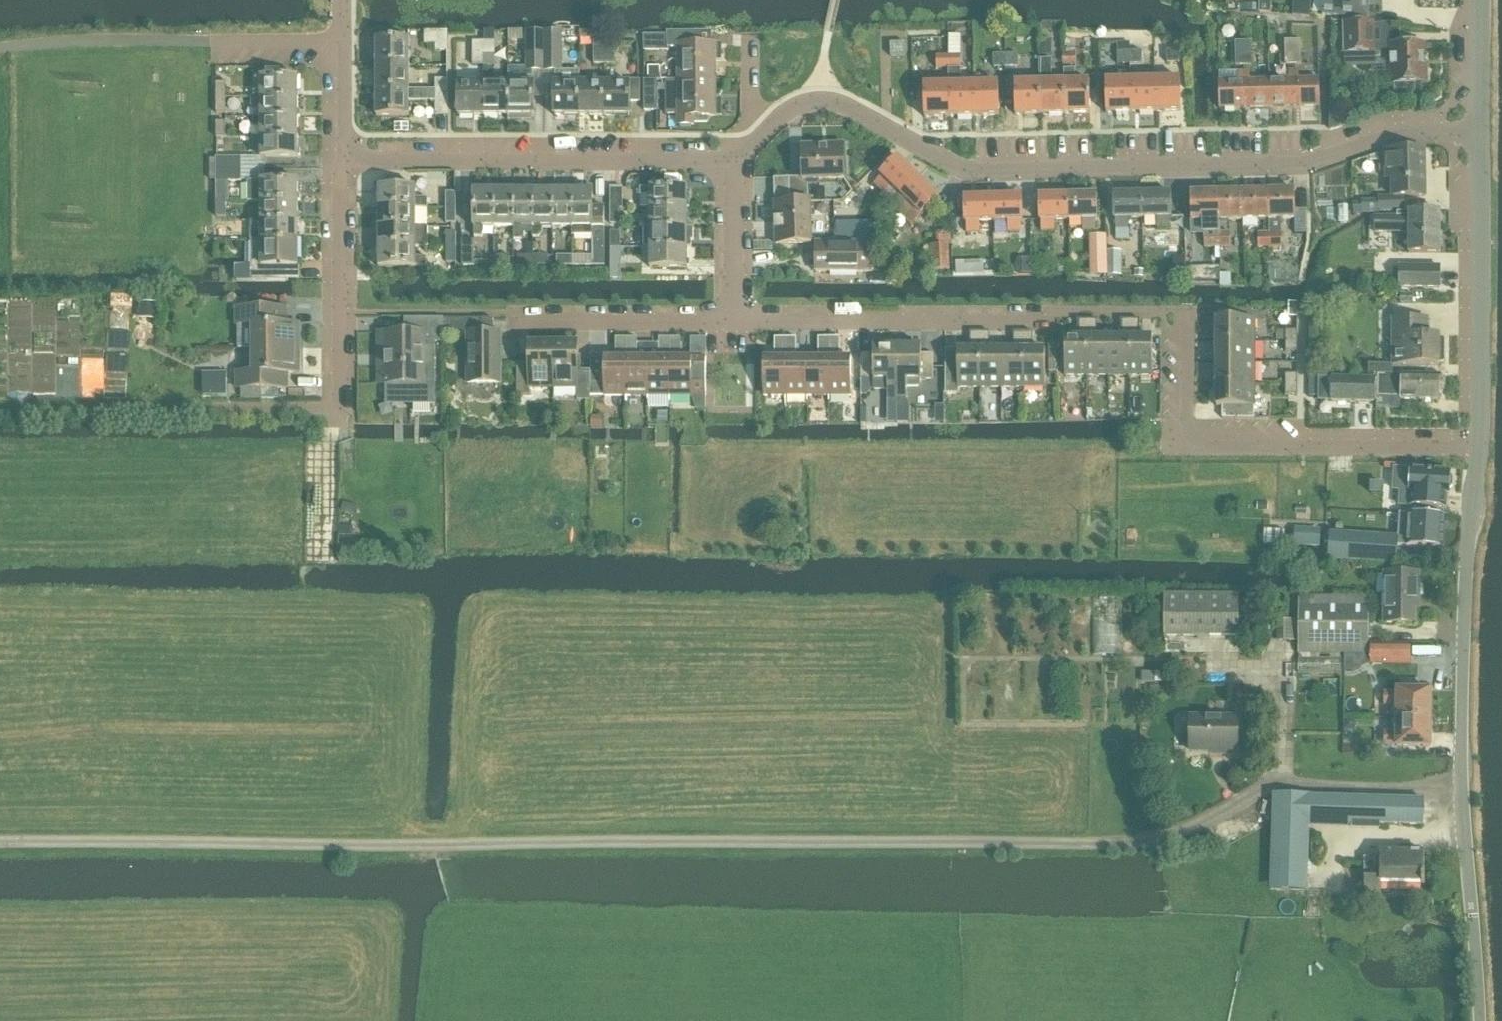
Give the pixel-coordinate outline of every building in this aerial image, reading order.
[(1323,14),(1324,14),(1324,15),(1369,17),(1370,4),(1370,0),(1324,0),(1323,14)] [(1259,1),(1259,13),(1271,13),(1272,1),(1259,1)] [(1347,24),(1346,52),(1374,53),(1384,53),(1384,47),(1391,47),(1391,26),(1375,26),(1375,25),(1347,24)] [(448,52),(448,32),(425,32),(425,45),(435,45),(436,52),(448,52)] [(546,33),(528,33),(528,71),(533,71),(546,71),(546,33)] [(558,33),(546,33),(546,71),(555,71),(555,84),(555,116),(580,116),(580,84),(580,71),(558,71),(558,33)] [(668,35),(644,36),(644,51),(669,51),(669,48),(679,48),(679,79),(714,79),(714,61),(717,61),(717,60),(723,60),(723,44),(717,44),(711,44),(696,44),(696,38),(696,33),(668,33),(668,35)] [(378,68),(411,68),(410,40),(378,40),(378,68)] [(484,56),(496,56),(495,41),(484,42),(484,56)] [(1286,54),(1301,53),(1301,41),(1285,42),(1286,54)] [(484,56),(484,42),(473,42),(472,66),(484,66),(484,56)] [(605,42),(594,42),(594,64),(605,65),(605,42)] [(608,42),(605,42),(605,65),(608,65),(616,65),(616,42),(608,42)] [(892,57),(907,57),(906,43),(891,44),(892,57)] [(1235,55),(1252,55),(1252,43),(1235,43),(1235,55)] [(1391,47),(1384,47),(1384,53),(1384,74),(1392,74),(1392,85),(1395,85),(1395,93),(1399,97),(1411,97),(1415,93),(1415,85),(1426,85),(1426,66),(1424,66),(1424,47),(1391,47)] [(1180,51),(1167,51),(1167,64),(1180,63),(1180,51)] [(1118,53),(1117,53),(1118,65),(1130,65),(1130,52),(1118,53)] [(1142,52),(1130,52),(1130,65),(1142,64),(1142,52)] [(1063,67),(1076,66),(1076,53),(1063,54),(1063,67)] [(1286,66),(1302,65),(1301,53),(1286,54),(1286,66)] [(1006,55),(1006,67),(1019,67),(1018,54),(1006,55)] [(994,67),(1006,67),(1006,55),(994,55),(994,67)] [(1235,67),(1252,67),(1252,55),(1235,55),(1235,67)] [(949,69),(961,69),(960,56),(948,57),(949,69)] [(937,70),(949,69),(948,57),(936,57),(937,70)] [(1066,115),(1065,82),(1064,82),(1052,82),(1051,60),(1039,61),(1040,82),(1041,82),(1042,115),(1066,115)] [(648,78),(661,78),(661,67),(648,68),(648,78)] [(378,91),(411,91),(411,68),(378,68),(378,91)] [(528,69),(509,69),(509,77),(509,83),(509,116),(509,121),(524,121),(524,116),(535,116),(535,83),(534,83),(534,77),(533,77),(533,71),(528,71),(528,69)] [(974,84),(961,84),(961,69),(949,70),(949,84),(950,84),(950,117),(975,117),(974,84)] [(1090,81),(1077,82),(1076,70),(1064,70),(1064,82),(1065,82),(1066,115),(1091,114),(1090,81)] [(1299,70),(1294,71),(1295,107),(1320,107),(1320,80),(1299,80),(1299,70)] [(1289,80),(1269,81),(1270,108),(1295,107),(1294,71),(1289,71),(1289,80)] [(1239,82),(1219,82),(1220,109),(1245,109),(1244,72),(1238,72),(1239,82)] [(1249,72),(1244,72),(1245,109),(1270,108),(1269,81),(1249,81),(1249,72)] [(299,78),(262,78),(262,98),(262,99),(299,99),(299,78)] [(714,79),(679,79),(680,125),(695,125),(695,122),(709,122),(709,116),(717,116),(723,116),(723,100),(717,100),(717,99),(714,99),(714,79)] [(1157,112),(1182,112),(1181,79),(1156,80),(1157,112)] [(437,90),(450,90),(450,80),(437,80),(437,90)] [(630,84),(605,84),(605,116),(630,116),(630,103),(640,103),(641,80),(630,80),(630,84)] [(659,111),(659,80),(646,80),(645,110),(659,111)] [(1107,113),(1132,113),(1131,80),(1106,81),(1107,113)] [(1132,113),(1157,112),(1156,80),(1131,80),(1132,113)] [(1041,82),(1040,82),(1015,83),(1016,116),(1042,115),(1041,82)] [(217,98),(227,98),(227,83),(217,83),(217,98)] [(484,83),(459,83),(459,116),(484,116),(484,83)] [(509,83),(484,83),(484,116),(509,116),(509,83)] [(605,84),(580,84),(580,116),(605,116),(605,84)] [(925,117),(950,117),(950,84),(949,84),(925,85),(925,117)] [(974,84),(975,117),(1000,116),(999,84),(974,84)] [(437,116),(450,116),(450,90),(437,90),(411,91),(378,91),(378,116),(411,116),(411,101),(437,101),(437,116)] [(227,114),(227,98),(217,98),(217,114),(227,114)] [(262,99),(252,99),(252,107),(262,107),(262,118),(300,118),(299,99),(262,99)] [(1341,102),(1331,102),(1330,130),(1340,127),(1340,126),(1341,102)] [(262,118),(253,118),(253,127),(262,127),(262,138),(300,138),(300,118),(262,118)] [(225,138),(225,122),(216,122),(216,138),(225,138)] [(300,138),(262,138),(262,158),(300,157),(300,138)] [(804,178),(789,178),(790,201),(809,200),(809,182),(846,179),(845,143),(803,145),(804,178)] [(1380,200),(1363,200),(1364,214),(1380,214),(1380,210),(1404,209),(1404,197),(1425,197),(1424,150),(1403,150),(1386,150),(1386,155),(1386,178),(1393,178),(1394,197),(1380,198),(1380,200)] [(211,160),(211,170),(216,170),(241,170),(241,158),(216,158),(216,160),(211,160)] [(901,194),(918,177),(898,158),(881,175),(883,177),(876,184),(885,193),(892,186),(901,194)] [(216,170),(211,170),(211,181),(216,181),(216,182),(229,182),(241,181),(241,170),(216,170)] [(911,226),(914,222),(922,215),(923,216),(940,199),(918,177),(901,194),(890,206),(911,226)] [(789,178),(775,179),(776,201),(777,246),(812,245),(811,203),(809,203),(809,200),(790,201),(789,178)] [(229,182),(216,182),(216,202),(226,202),(229,202),(229,182)] [(261,182),(248,182),(248,202),(261,202),(298,202),(298,201),(301,201),(301,195),(298,195),(298,183),(299,183),(298,182),(262,182),(261,182)] [(546,185),(533,184),(533,188),(533,191),(534,238),(536,238),(539,238),(542,235),(542,228),(553,228),(553,190),(547,190),(546,185)] [(418,188),(380,188),(380,209),(418,209),(428,209),(428,199),(418,199),(418,188)] [(487,190),(475,190),(475,228),(475,237),(484,237),(484,228),(494,228),(494,190),(493,190),(493,188),(487,188),(487,190)] [(497,190),(494,190),(494,228),(497,228),(514,228),(514,190),(513,190),(513,188),(507,188),(507,190),(497,190)] [(516,190),(514,190),(514,228),(514,240),(522,240),(524,237),(524,234),(533,234),(533,238),(534,238),(533,191),(533,188),(526,188),(526,190),(516,190)] [(556,190),(553,190),(553,228),(556,228),(573,228),(572,190),(572,188),(566,188),(566,190),(556,190)] [(621,208),(624,208),(624,188),(612,188),(612,208),(621,208)] [(690,202),(688,202),(688,188),(641,189),(641,197),(651,197),(651,208),(688,209),(688,208),(690,208),(690,202)] [(575,190),(572,190),(573,228),(573,237),(595,237),(595,266),(605,266),(605,207),(593,207),(593,190),(591,190),(591,189),(585,189),(585,190),(575,190)] [(1295,219),(1295,211),(1295,190),(1269,191),(1270,220),(1268,220),(1269,233),(1270,233),(1270,249),(1282,249),(1281,220),(1295,219)] [(1257,220),(1268,220),(1270,220),(1269,191),(1244,192),(1245,220),(1243,221),(1244,228),(1258,227),(1257,220)] [(1219,221),(1220,221),(1219,192),(1192,193),(1193,222),(1204,221),(1204,249),(1221,248),(1220,233),(1219,221)] [(1220,221),(1243,221),(1245,220),(1244,192),(1219,192),(1220,221)] [(447,209),(457,209),(457,193),(447,193),(447,209)] [(1129,219),(1143,218),(1143,194),(1114,195),(1114,219),(1116,219),(1116,229),(1117,240),(1129,240),(1129,219)] [(1171,228),(1170,218),(1172,218),(1172,194),(1143,194),(1143,218),(1158,218),(1158,228),(1171,228)] [(1083,230),(1096,230),(1096,220),(1098,219),(1097,195),(1068,196),(1068,220),(1083,220),(1083,230)] [(1055,220),(1068,220),(1068,196),(1039,196),(1040,221),(1042,220),(1042,231),(1055,231),(1055,220)] [(981,222),(995,222),(994,197),(965,198),(966,222),(968,222),(968,233),(981,232),(981,222)] [(1022,221),(1024,221),(1024,197),(994,197),(995,222),(1009,221),(1010,232),(1022,231),(1022,221)] [(216,202),(216,217),(226,217),(226,202),(216,202)] [(298,202),(261,202),(261,221),(261,222),(298,222),(298,221),(301,221),(301,215),(298,215),(298,202)] [(621,224),(621,208),(612,208),(612,224),(621,224)] [(688,221),(688,209),(651,208),(651,228),(688,228),(690,228),(690,221),(688,221)] [(418,209),(380,209),(380,229),(418,228),(418,209)] [(447,224),(457,224),(457,209),(447,209),(447,224)] [(1374,217),(1374,233),(1379,233),(1409,233),(1409,253),(1413,253),(1440,254),(1440,237),(1440,213),(1401,212),(1401,217),(1379,217),(1374,217)] [(261,221),(251,221),(251,242),(298,242),(299,240),(301,240),(301,234),(298,234),(298,222),(261,222),(261,221)] [(418,228),(380,229),(380,248),(418,248),(428,248),(428,228),(418,228)] [(694,241),(694,228),(688,228),(651,228),(644,228),(644,248),(651,248),(688,247),(688,248),(692,248),(692,241),(694,241)] [(456,248),(456,232),(446,232),(446,248),(456,248)] [(621,248),(621,234),(611,233),(611,248),(621,248)] [(1220,233),(1221,248),(1231,248),(1230,233),(1220,233)] [(1258,250),(1270,249),(1270,233),(1269,233),(1258,234),(1258,250)] [(1090,236),(1090,273),(1090,276),(1107,276),(1107,236),(1090,236)] [(462,266),(474,266),(474,241),(462,241),(462,266)] [(298,242),(251,242),(251,266),(251,282),(289,282),(289,267),(298,267),(301,267),(301,261),(298,261),(298,242)] [(872,274),(872,244),(816,243),(816,273),(872,274)] [(931,271),(950,269),(948,244),(929,245),(931,271)] [(688,261),(688,248),(688,247),(651,248),(651,268),(688,268),(688,267),(690,267),(690,261),(688,261)] [(418,248),(380,248),(380,268),(418,268),(418,267),(428,267),(428,257),(418,257),(418,248)] [(446,263),(456,263),(456,248),(446,248),(446,263)] [(610,264),(620,264),(621,248),(611,248),(610,264)] [(1122,277),(1121,251),(1108,252),(1108,277),(1122,277)] [(494,267),(510,267),(510,256),(493,256),(494,267)] [(517,267),(536,267),(536,256),(517,256),(517,267)] [(536,267),(548,267),(548,256),(536,256),(536,267)] [(573,266),(574,257),(557,257),(557,265),(573,266)] [(1031,274),(1031,271),(1031,258),(1018,258),(1018,274),(1031,274)] [(1440,288),(1440,267),(1400,266),(1399,287),(1440,288)] [(288,309),(238,309),(238,326),(238,349),(254,349),(300,349),(300,324),(288,324),(288,309)] [(1429,334),(1430,319),(1394,318),(1393,334),(1429,334)] [(1255,344),(1255,320),(1216,319),(1216,344),(1255,344)] [(395,334),(379,334),(379,337),(379,352),(379,356),(379,385),(386,385),(386,384),(387,384),(387,394),(410,394),(410,404),(433,404),(433,343),(435,343),(436,343),(444,343),(444,335),(443,320),(406,320),(405,320),(405,321),(412,321),(412,334),(395,334)] [(447,320),(443,320),(444,335),(467,335),(467,384),(501,384),(501,370),(501,334),(482,334),(482,321),(482,320),(453,320),(447,320)] [(1065,376),(1087,376),(1087,320),(1077,320),(1078,338),(1065,338),(1065,376)] [(1109,338),(1097,338),(1097,320),(1087,320),(1087,376),(1109,376),(1109,338)] [(1109,376),(1130,376),(1130,320),(1121,320),(1121,338),(1109,338),(1109,376)] [(1152,338),(1140,338),(1140,320),(1130,320),(1130,376),(1153,376),(1152,338)] [(1297,331),(1285,331),(1285,342),(1297,342),(1297,331)] [(960,389),(980,388),(980,332),(970,332),(970,350),(958,350),(958,359),(946,359),(947,394),(960,394),(960,389)] [(1002,388),(1002,350),(990,350),(990,332),(980,332),(980,388),(1002,388)] [(1002,388),(1023,388),(1023,332),(1013,332),(1013,350),(1002,350),(1002,388)] [(1023,332),(1023,388),(1046,388),(1045,350),(1033,350),(1033,332),(1023,332)] [(1429,336),(1429,334),(1393,334),(1393,364),(1440,364),(1440,362),(1445,361),(1445,351),(1440,349),(1440,336),(1429,336)] [(607,355),(591,355),(592,375),(591,395),(606,395),(606,397),(628,397),(627,338),(616,338),(617,359),(607,359),(607,355)] [(638,338),(627,338),(628,397),(651,397),(650,359),(638,359),(638,338)] [(660,359),(650,359),(651,397),(671,396),(671,338),(660,338),(660,359)] [(682,338),(671,338),(671,396),(693,396),(706,396),(706,384),(706,362),(706,355),(692,355),(692,359),(682,359),(682,338)] [(776,359),(764,359),(764,396),(786,396),(786,338),(775,338),(776,359)] [(797,338),(786,338),(786,396),(808,396),(808,359),(797,359),(797,338)] [(819,359),(808,359),(808,396),(830,396),(830,338),(819,338),(819,359)] [(841,339),(830,338),(830,396),(852,396),(852,380),(852,360),(841,360),(841,339)] [(1297,342),(1285,342),(1285,352),(1297,352),(1297,342)] [(1254,369),(1255,344),(1216,344),(1216,369),(1254,369)] [(531,365),(518,365),(519,397),(531,397),(531,389),(555,389),(555,345),(531,345),(531,365)] [(579,345),(555,345),(555,389),(579,389),(579,402),(591,402),(591,395),(592,375),(579,375),(579,345)] [(874,355),(862,355),(862,360),(862,380),(862,381),(874,381),(874,390),(889,390),(889,401),(897,401),(898,401),(899,347),(874,347),(874,355)] [(898,401),(897,401),(897,413),(897,424),(909,424),(909,405),(907,400),(907,388),(908,388),(919,387),(922,385),(922,381),(934,381),(934,355),(922,355),(922,347),(899,347),(898,401)] [(254,373),(238,373),(238,390),(288,389),(288,374),(300,374),(300,349),(254,349),(254,373)] [(1254,394),(1254,369),(1216,369),(1216,394),(1254,394)] [(1297,374),(1285,375),(1285,385),(1297,385),(1297,374)] [(1378,398),(1401,398),(1401,399),(1440,399),(1440,375),(1401,374),(1401,375),(1378,374),(1378,398)] [(1321,380),(1319,380),(1319,401),(1320,401),(1375,402),(1375,380),(1321,380)] [(1297,385),(1285,385),(1285,396),(1297,396),(1297,385)] [(1254,420),(1254,394),(1216,394),(1216,407),(1222,407),(1222,419),(1254,420)] [(1395,470),(1394,490),(1401,491),(1400,506),(1445,509),(1446,494),(1449,494),(1449,491),(1451,490),(1453,488),(1453,480),(1450,476),(1450,473),(1395,470)] [(1371,484),(1371,494),(1383,494),(1383,485),(1371,484)] [(1398,537),(1397,547),(1407,547),(1443,550),(1444,529),(1445,530),(1445,522),(1445,517),(1399,514),(1398,537)] [(1296,531),(1295,546),(1317,547),(1319,547),(1320,533),(1309,532),(1296,531)] [(1396,564),(1397,537),(1330,533),(1328,559),(1396,564)] [(1386,582),(1385,624),(1415,625),(1416,601),(1420,601),(1420,583),(1420,580),(1420,574),(1386,574),(1386,582)] [(1239,635),(1240,595),(1165,594),(1164,633),(1239,635)] [(1299,655),(1342,655),(1369,655),(1369,597),(1299,596),(1299,655)] [(1296,621),(1278,621),(1278,641),(1296,641),(1296,621)] [(1410,665),(1410,648),(1410,645),(1371,644),(1370,664),(1410,665)] [(1397,720),(1430,720),(1430,691),(1397,691),(1397,692),(1385,692),(1385,706),(1397,706),(1397,720)] [(1239,755),(1239,718),(1192,717),(1191,752),(1222,752),(1222,755),(1239,755)] [(1431,747),(1430,720),(1397,720),(1397,732),(1385,732),(1385,746),(1397,746),(1397,747),(1431,747)] [(1308,864),(1312,796),(1276,795),(1272,862),(1308,864)] [(1382,807),(1381,825),(1424,826),(1424,799),(1371,797),(1371,807),(1382,807)] [(1364,865),(1364,897),(1381,898),(1381,884),(1422,884),(1422,886),(1425,886),(1425,876),(1424,876),(1425,854),(1381,853),(1381,866),(1365,865),(1364,865)]
